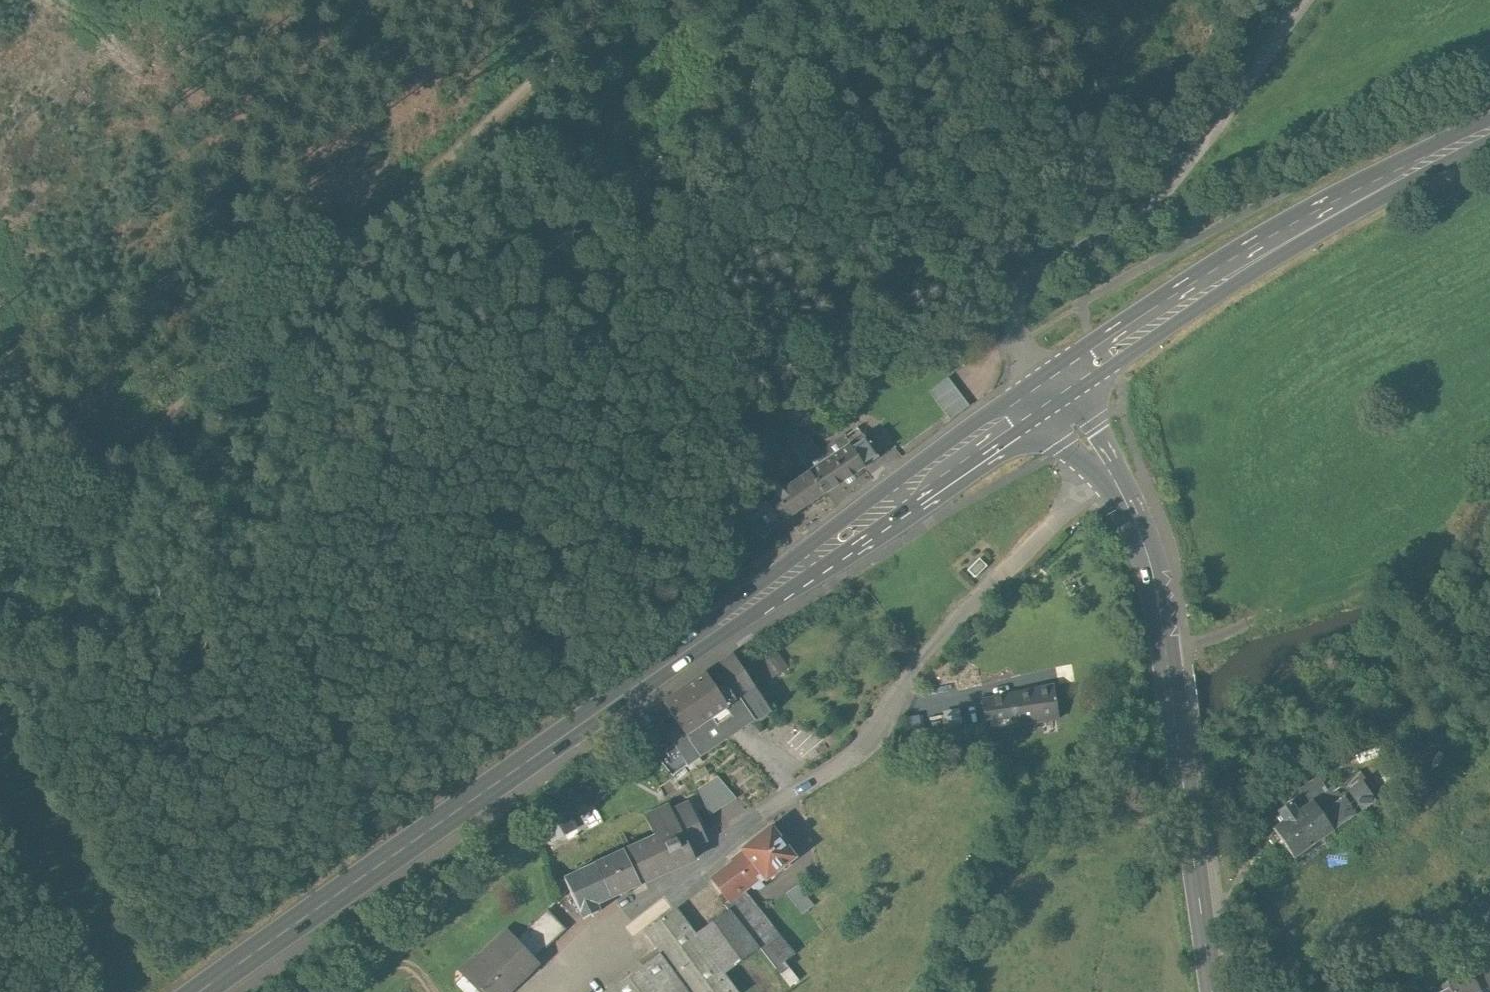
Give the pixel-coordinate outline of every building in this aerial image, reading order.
[(969,404),(948,376),(929,390),(950,418),(969,404)] [(812,472),(827,493),(879,457),(857,427),(809,461),(815,470),(812,472)] [(827,493),(812,472),(784,492),(778,483),(765,492),(786,522),(827,493)] [(987,567),(980,559),(968,570),(975,578),(987,567)] [(670,779),(772,716),(741,666),(667,711),(684,738),(656,755),(670,779)] [(1052,686),(982,700),(985,719),(1009,716),(1010,725),(1058,717),(1052,686)] [(715,776),(688,790),(707,821),(738,795),(715,776)] [(1375,799),(1361,780),(1360,780),(1358,777),(1355,780),(1357,783),(1348,789),(1362,808),(1375,799)] [(1333,785),(1329,788),(1325,784),(1321,787),(1324,791),(1318,796),(1326,807),(1341,796),(1333,785)] [(1341,796),(1326,807),(1333,816),(1326,822),(1332,829),(1354,814),(1345,802),(1349,799),(1345,793),(1341,796)] [(565,873),(587,917),(696,862),(682,835),(692,829),(675,796),(638,815),(646,832),(565,873)] [(1312,800),(1297,812),(1289,801),(1276,810),(1284,821),(1273,828),(1293,857),(1332,829),(1326,822),(1333,816),(1326,807),(1320,811),(1312,800)] [(567,809),(536,823),(546,844),(576,830),(567,809)] [(712,873),(732,901),(750,888),(762,880),(768,889),(802,866),(776,829),(712,873)] [(801,957),(750,888),(732,901),(783,971),(801,957)] [(696,991),(745,991),(732,973),(762,951),(730,906),(697,929),(679,904),(648,925),(665,949),(696,991)] [(484,991),(509,991),(543,961),(508,923),(461,967),(484,991)] [(665,949),(605,991),(696,991),(665,949)] [(1461,959),(1442,968),(1449,983),(1438,988),(1439,991),(1487,991),(1489,991),(1489,973),(1487,966),(1468,974),(1461,959)]
